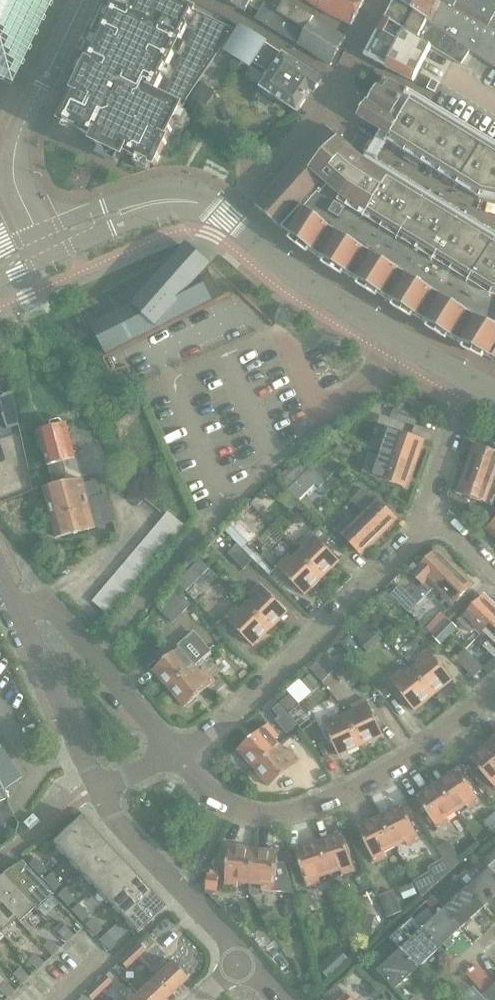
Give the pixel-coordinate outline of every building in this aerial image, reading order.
[(20,88),(62,0),(0,0),(0,78),(20,88)] [(188,98),(234,29),(233,29),(197,11),(196,11),(174,0),(121,0),(116,10),(116,11),(110,23),(102,39),(96,51),(90,64),(88,67),(83,79),(75,94),(76,94),(64,119),(62,123),(67,125),(79,131),(96,139),(94,145),(96,146),(97,146),(101,148),(122,158),(123,159),(125,160),(128,154),(140,160),(152,166),(156,168),(169,139),(170,139),(177,124),(182,113),(184,109),(183,108),(188,98)] [(332,64),(346,38),(314,17),(314,18),(302,11),(284,0),(225,0),(245,12),(249,5),(260,12),(256,19),(299,45),(331,66),(332,64)] [(336,18),(336,17),(352,25),(365,0),(307,0),(336,18)] [(386,18),(415,37),(415,36),(432,47),(461,65),(471,51),(448,36),(449,35),(396,0),(395,0),(386,18)] [(449,35),(494,67),(494,0),(396,0),(449,35)] [(414,82),(432,47),(415,36),(415,37),(386,18),(379,32),(378,33),(378,34),(373,44),(372,45),(373,45),(367,55),(366,56),(366,57),(388,68),(410,80),(414,82)] [(284,55),(241,27),(226,50),(251,67),(252,64),(270,76),(262,89),(264,90),(259,97),(273,107),(278,99),(298,113),(311,92),(314,94),(322,80),(284,55)] [(387,145),(388,143),(480,199),(494,202),(494,150),(406,95),(408,92),(384,77),(359,118),(382,132),(377,139),(387,145)] [(434,93),(435,93),(440,84),(432,79),(427,89),(434,93)] [(494,292),(494,233),(377,161),(378,159),(368,153),(364,160),(326,127),(256,206),(282,229),(323,182),(341,198),(494,292)] [(494,292),(341,198),(323,182),(282,229),(284,231),(284,230),(292,237),(289,240),(308,254),(311,250),(318,256),(325,261),(323,265),(343,277),(345,273),(360,282),(358,286),(377,298),(380,294),(395,303),(392,307),(412,319),(415,315),(430,325),(427,329),(447,341),(449,337),(457,341),(465,345),(463,350),(484,360),(486,356),(494,360),(494,292)] [(142,298),(91,324),(106,354),(213,300),(212,298),(211,299),(197,272),(199,271),(198,270),(189,274),(172,259),(140,296),(142,298)] [(74,344),(35,358),(72,463),(146,438),(128,388),(92,401),(74,344)] [(475,426),(473,434),(480,436),(483,429),(475,426)] [(389,449),(387,454),(416,465),(421,453),(418,452),(422,440),(390,429),(384,447),(389,449)] [(469,470),(494,479),(494,452),(480,447),(476,459),(473,458),(469,470)] [(416,465),(387,454),(385,460),(365,453),(359,470),(374,477),(405,488),(409,476),(412,477),(416,465)] [(328,456),(314,469),(326,482),(340,468),(328,456)] [(314,469),(290,493),(299,502),(316,485),(319,488),(326,482),(314,469)] [(469,470),(465,482),(467,483),(463,495),(492,505),(494,496),(494,485),(493,485),(494,480),(494,479),(469,470)] [(363,511),(359,515),(380,538),(389,529),(387,527),(397,518),(375,496),(372,495),(371,496),(360,485),(348,496),(363,511)] [(47,512),(14,542),(27,557),(60,526),(47,512)] [(380,538),(359,515),(354,519),(351,516),(337,529),(360,553),(369,544),(371,546),(380,538)] [(60,526),(27,557),(40,571),(73,540),(60,526)] [(304,548),(298,553),(322,578),(340,561),(312,533),(300,544),(304,548)] [(238,544),(237,545),(228,554),(244,570),(254,560),(238,544)] [(430,584),(434,588),(456,566),(447,557),(445,559),(436,550),(412,574),(426,588),(430,584)] [(322,578),(298,553),(292,559),(288,556),(277,567),(305,595),(322,578)] [(201,560),(178,583),(187,592),(211,570),(201,560)] [(456,566),(434,588),(438,592),(434,596),(449,610),(472,586),(463,577),(465,575),(456,566)] [(100,569),(66,600),(79,614),(113,583),(100,569)] [(113,583),(79,614),(92,628),(126,597),(113,583)] [(252,599),(246,605),(271,629),(288,612),(260,584),(248,595),(252,599)] [(400,586),(392,595),(409,612),(418,604),(400,586)] [(177,590),(159,608),(174,622),(191,605),(177,590)] [(126,597),(92,628),(107,645),(140,612),(126,597)] [(481,635),(494,620),(494,605),(494,604),(492,606),(482,597),(459,620),(473,634),(477,631),(481,635)] [(271,629),(246,605),(240,610),(237,607),(225,618),(254,647),(271,629)] [(443,612),(426,629),(433,636),(449,619),(443,612)] [(449,619),(433,636),(432,636),(440,644),(457,627),(449,619)] [(481,635),(485,639),(481,642),(494,656),(494,620),(481,635)] [(375,629),(357,645),(365,654),(383,639),(375,629)] [(153,670),(169,689),(196,666),(190,660),(194,656),(184,644),(153,670)] [(421,661),(412,668),(434,696),(453,681),(428,649),(418,657),(421,661)] [(466,650),(456,660),(474,678),(484,668),(466,650)] [(323,665),(315,672),(324,681),(331,673),(323,665)] [(196,666),(169,689),(185,707),(215,681),(205,669),(201,672),(196,666)] [(434,696),(412,668),(403,675),(400,671),(390,679),(415,711),(434,696)] [(309,674),(302,681),(310,689),(317,682),(309,674)] [(290,693),(280,701),(289,712),(299,704),(290,693)] [(357,709),(346,714),(361,746),(383,736),(366,699),(355,705),(357,709)] [(281,704),(274,709),(280,716),(286,711),(281,704)] [(361,746),(346,714),(336,719),(334,715),(322,720),(339,756),(361,746)] [(238,750),(254,768),(280,746),(275,739),(279,736),(268,724),(238,750)] [(489,743),(470,759),(494,787),(494,749),(489,743)] [(280,746),(254,768),(269,787),(300,761),(289,749),(286,752),(280,746)] [(7,799),(3,790),(21,778),(0,748),(0,802),(7,799)] [(458,769),(437,783),(456,812),(466,805),(469,809),(480,802),(458,769)] [(456,812),(437,783),(416,797),(438,830),(449,823),(446,818),(456,812)] [(402,805),(380,816),(395,847),(406,842),(408,846),(420,840),(402,805)] [(484,822),(492,831),(494,829),(494,813),(490,817),(484,822)] [(33,816),(25,824),(31,830),(39,822),(33,816)] [(395,847),(380,816),(357,827),(375,863),(387,857),(385,852),(395,847)] [(64,855),(67,859),(95,833),(80,817),(52,843),(56,847),(55,849),(63,857),(64,855)] [(95,833),(67,859),(70,862),(69,863),(76,872),(78,870),(81,874),(109,848),(95,833)] [(343,833),(319,841),(330,874),(341,870),(343,875),(355,871),(343,833)] [(330,874),(319,841),(295,849),(308,887),(320,883),(318,878),(330,874)] [(239,882),(250,883),(254,849),(230,846),(225,886),(238,887),(239,882)] [(109,848),(81,874),(84,877),(83,878),(91,886),(92,885),(95,888),(123,862),(109,848)] [(254,849),(250,883),(262,885),(262,890),(275,891),(279,851),(254,849)] [(457,855),(446,862),(451,872),(462,862),(457,855)] [(36,859),(29,865),(39,876),(46,870),(36,859)] [(429,867),(429,870),(430,872),(438,884),(450,873),(451,872),(446,862),(444,859),(429,867)] [(13,868),(3,874),(35,908),(34,909),(36,912),(53,896),(22,863),(21,862),(13,868)] [(123,862),(95,888),(98,892),(97,893),(104,901),(106,900),(109,903),(137,877),(123,862)] [(468,890),(484,907),(494,897),(494,875),(490,870),(477,882),(467,870),(458,878),(469,890),(468,890)] [(17,919),(16,920),(19,923),(34,909),(35,908),(3,874),(0,876),(0,901),(17,919)] [(208,874),(206,889),(217,891),(219,876),(208,874)] [(50,875),(44,881),(54,892),(61,885),(50,875)] [(137,877),(109,903),(112,907),(111,908),(118,916),(120,915),(123,918),(151,892),(137,877)] [(64,889),(58,896),(68,906),(75,900),(64,889)] [(468,890),(446,910),(462,927),(484,907),(468,890)] [(151,892),(123,918),(126,922),(125,923),(132,931),(134,930),(138,934),(165,908),(151,892)] [(388,917),(401,911),(394,892),(380,897),(388,917)] [(310,895),(301,898),(304,909),(314,906),(310,895)] [(298,898),(286,901),(289,914),(301,911),(298,898)] [(1,934),(1,933),(16,920),(17,919),(0,901),(0,933),(1,934)] [(79,904),(72,910),(82,921),(89,915),(79,904)] [(429,917),(420,926),(440,948),(462,927),(446,910),(434,922),(429,917)] [(412,942),(402,951),(418,968),(440,948),(420,926),(412,918),(400,929),(412,942)] [(92,919),(86,925),(96,936),(103,930),(92,919)] [(65,926),(58,933),(67,942),(74,936),(65,926)] [(106,934),(100,940),(110,951),(117,945),(106,934)] [(275,939),(263,951),(282,972),(291,965),(275,939)] [(50,940),(43,947),(52,956),(59,950),(50,940)] [(139,943),(129,953),(136,960),(146,950),(139,943)] [(418,968),(402,951),(380,972),(395,989),(418,968)] [(136,960),(129,953),(119,962),(126,969),(136,960)] [(35,954),(28,960),(37,970),(44,964),(35,954)] [(331,958),(320,968),(330,979),(341,969),(331,958)] [(171,962),(153,978),(170,996),(188,980),(171,962)] [(20,968),(14,975),(23,984),(29,978),(20,968)] [(105,975),(95,985),(102,992),(112,982),(105,975)] [(136,994),(142,999),(166,999),(170,996),(153,978),(136,994)] [(0,987),(0,990),(8,998),(14,992),(5,982),(0,987)] [(95,985),(85,994),(91,999),(93,999),(102,992),(95,985)] [(486,995),(490,999),(494,999),(494,987),(486,995)]
